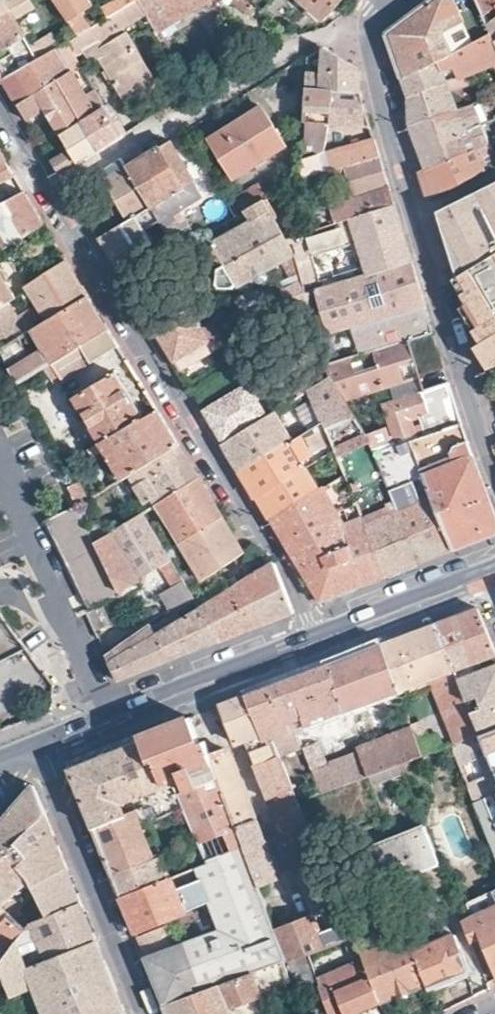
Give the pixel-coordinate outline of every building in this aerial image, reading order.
[(9,9),(13,16),(32,3),(30,0),(0,0),(0,15),(9,9)] [(89,26),(82,13),(85,12),(78,0),(52,0),(75,34),(89,26)] [(125,103),(156,84),(121,29),(138,18),(143,15),(134,0),(131,0),(104,17),(89,26),(75,34),(64,40),(70,49),(80,43),(90,65),(98,60),(125,103)] [(99,9),(104,17),(131,0),(113,0),(99,9)] [(143,15),(153,30),(205,0),(134,0),(143,15)] [(242,10),(249,2),(247,0),(229,0),(242,10)] [(335,0),(301,0),(319,16),(335,0)] [(489,33),(474,0),(466,0),(454,6),(451,0),(430,0),(386,33),(385,36),(392,55),(400,78),(489,33)] [(489,33),(494,48),(494,0),(474,0),(489,33)] [(249,15),(257,7),(249,2),(242,10),(249,15)] [(27,40),(23,33),(16,22),(13,16),(9,9),(0,15),(0,77),(1,79),(37,57),(27,40)] [(23,18),(16,22),(23,33),(28,29),(23,18)] [(473,73),(494,65),(494,48),(489,33),(400,78),(403,87),(407,96),(408,110),(409,124),(447,111),(457,108),(450,91),(477,81),(473,73)] [(55,46),(63,59),(72,54),(70,49),(64,40),(55,46)] [(63,59),(55,46),(37,57),(1,79),(8,90),(17,106),(71,73),(63,59)] [(359,69),(321,49),(318,72),(304,72),(303,88),(359,90),(359,79),(359,69)] [(80,122),(95,112),(71,73),(17,106),(26,120),(44,109),(56,128),(37,140),(42,146),(80,122)] [(359,90),(303,88),(301,121),(313,121),(368,124),(363,105),(359,90)] [(109,142),(121,135),(104,107),(95,112),(80,122),(97,149),(109,142)] [(282,145),(259,107),(208,139),(231,177),(282,145)] [(447,111),(409,124),(416,147),(423,169),(466,152),(459,133),(455,134),(447,111)] [(313,121),(301,121),(298,179),(323,171),(377,154),(374,145),(372,139),(311,157),(313,121)] [(76,162),(97,149),(80,122),(42,146),(44,151),(63,141),(76,162)] [(200,195),(168,139),(149,151),(125,166),(149,206),(156,219),(162,229),(169,240),(176,252),(198,238),(194,231),(185,237),(184,237),(183,237),(183,236),(171,217),(171,216),(172,215),(172,214),(199,197),(200,197),(200,196),(200,195)] [(63,141),(44,151),(52,163),(58,173),(76,162),(63,141)] [(477,148),(466,152),(423,169),(420,170),(423,183),(428,198),(494,164),(494,162),(491,155),(482,158),(477,148)] [(377,154),(323,171),(326,181),(341,177),(347,198),(325,205),(330,222),(392,202),(383,173),(377,154)] [(11,174),(3,161),(0,163),(0,180),(11,174)] [(149,206),(125,166),(99,182),(109,197),(110,210),(111,211),(91,225),(99,237),(149,206)] [(266,179),(226,203),(235,217),(245,210),(275,192),(266,179)] [(494,254),(494,182),(463,198),(436,211),(438,216),(444,238),(445,237),(456,259),(451,261),(453,267),(456,277),(460,275),(493,255),(494,254)] [(22,192),(0,204),(0,238),(5,247),(43,224),(32,208),(22,192)] [(278,202),(275,192),(245,210),(250,219),(211,243),(223,265),(281,240),(267,209),(278,202)] [(85,200),(82,193),(74,198),(78,204),(85,200)] [(400,230),(392,202),(330,222),(303,231),(292,235),(305,292),(314,289),(409,259),(400,230)] [(156,219),(149,206),(99,237),(106,250),(112,259),(143,240),(137,231),(156,219)] [(300,224),(289,227),(292,235),(303,231),(300,224)] [(281,240),(223,265),(218,268),(219,285),(237,287),(253,278),(256,282),(266,281),(267,276),(285,266),(290,274),(288,277),(281,280),(284,288),(280,290),(291,312),(295,312),(299,319),(311,313),(305,292),(292,235),(281,240)] [(447,247),(451,261),(456,259),(445,237),(444,238),(447,247)] [(125,282),(176,252),(169,240),(149,251),(143,240),(112,259),(119,272),(125,282)] [(493,255),(460,275),(468,289),(461,294),(464,305),(470,317),(476,327),(471,329),(491,367),(494,365),(494,254),(493,255)] [(325,331),(421,302),(414,278),(409,259),(314,289),(325,331)] [(78,282),(64,260),(24,285),(26,289),(34,305),(45,322),(86,296),(78,282)] [(13,297),(0,275),(0,305),(13,297)] [(314,289),(305,292),(311,313),(316,334),(325,331),(314,289)] [(97,313),(86,296),(45,322),(32,331),(43,350),(9,371),(15,384),(107,330),(97,313)] [(408,339),(430,332),(421,302),(325,331),(316,334),(324,365),(328,378),(349,413),(373,452),(408,439),(459,422),(447,382),(422,389),(408,339)] [(45,322),(34,305),(21,314),(32,331),(45,322)] [(188,308),(174,317),(153,329),(169,353),(179,370),(223,344),(212,323),(200,329),(188,308)] [(149,321),(153,329),(174,317),(170,309),(149,321)] [(0,319),(0,351),(13,342),(0,319)] [(15,384),(16,387),(23,399),(61,376),(62,377),(116,344),(107,330),(15,384)] [(308,390),(328,378),(324,365),(291,385),(298,397),(308,390)] [(488,381),(494,378),(494,365),(491,367),(484,370),(488,381)] [(99,442),(141,418),(113,372),(73,397),(99,442)] [(324,425),(349,413),(328,378),(308,390),(323,423),(324,425)] [(206,405),(201,407),(213,426),(223,444),(267,416),(248,383),(208,408),(206,405)] [(303,427),(316,422),(308,403),(295,409),(303,427)] [(99,442),(89,449),(93,456),(100,452),(117,482),(129,475),(178,446),(167,428),(156,409),(141,418),(99,442)] [(290,440),(274,412),(267,416),(223,444),(230,455),(239,471),(290,440)] [(418,562),(373,452),(349,413),(324,425),(334,452),(342,473),(354,504),(384,576),(401,569),(418,562)] [(459,422),(408,439),(453,548),(475,539),(494,531),(494,517),(477,468),(459,422)] [(334,452),(324,425),(323,423),(291,441),(290,440),(239,471),(247,484),(255,497),(305,468),(334,452)] [(453,548),(408,439),(373,452),(418,562),(435,555),(453,548)] [(186,459),(178,446),(129,475),(146,505),(148,504),(150,507),(198,479),(186,459)] [(317,489),(305,468),(255,497),(262,509),(269,520),(317,489)] [(337,513),(354,504),(342,473),(322,486),(337,513)] [(150,507),(142,512),(166,551),(179,543),(221,517),(210,499),(198,479),(150,507)] [(76,482),(66,487),(76,506),(85,500),(76,482)] [(345,533),(337,513),(322,486),(317,489),(269,520),(295,562),(318,600),(320,601),(337,594),(362,584),(348,544),(345,533)] [(384,576),(354,504),(337,513),(345,533),(348,544),(362,584),(373,580),(384,576)] [(93,541),(76,506),(46,522),(90,609),(101,603),(106,600),(118,594),(93,541)] [(142,512),(93,541),(118,594),(106,600),(110,606),(128,597),(124,588),(159,567),(172,586),(159,595),(170,615),(193,604),(187,588),(166,551),(142,512)] [(221,517),(179,543),(201,579),(243,553),(242,551),(230,532),(221,517)] [(293,612),(273,564),(232,588),(248,629),(269,621),(293,612)] [(232,588),(195,609),(217,641),(232,635),(248,629),(232,588)] [(90,609),(85,613),(92,631),(109,624),(101,603),(90,609)] [(435,622),(458,681),(476,673),(475,669),(482,667),(479,661),(494,654),(494,650),(478,609),(478,608),(477,607),(476,607),(475,607),(456,614),(435,622)] [(150,625),(168,659),(192,650),(217,641),(195,609),(171,623),(167,617),(150,625)] [(433,685),(456,743),(479,734),(458,681),(435,622),(426,626),(412,631),(431,680),(433,685)] [(148,624),(102,655),(112,681),(140,670),(168,659),(150,625),(148,624)] [(396,637),(417,692),(421,690),(419,684),(431,680),(412,631),(403,635),(396,637)] [(407,689),(409,695),(417,692),(396,637),(387,641),(380,643),(399,689),(400,692),(407,689)] [(327,663),(344,709),(399,689),(380,643),(357,652),(327,663)] [(458,681),(479,734),(494,727),(494,661),(482,667),(475,669),(476,673),(458,681)] [(266,739),(271,737),(292,729),(289,723),(304,717),(306,724),(344,709),(327,663),(269,685),(247,694),(263,732),(266,739)] [(297,873),(323,863),(316,844),(298,799),(294,787),(276,740),(273,741),(271,737),(266,739),(263,732),(247,694),(229,701),(217,705),(219,712),(224,710),(237,741),(245,738),(246,739),(268,797),(296,871),(297,873)] [(138,734),(140,738),(163,798),(177,793),(214,778),(204,754),(210,752),(204,738),(200,740),(191,715),(164,725),(138,734)] [(368,774),(400,763),(424,755),(412,725),(358,745),(368,774)] [(494,773),(494,727),(479,734),(494,773)] [(453,744),(476,801),(494,793),(494,773),(479,734),(456,743),(453,744)] [(71,766),(93,825),(132,810),(144,806),(149,821),(182,807),(177,793),(163,798),(140,738),(104,753),(71,766)] [(303,746),(308,758),(323,751),(319,739),(303,746)] [(321,792),(368,774),(358,745),(355,746),(356,749),(327,760),(323,751),(308,758),(314,774),(321,792)] [(204,754),(214,778),(234,827),(256,818),(233,755),(225,746),(210,752),(204,754)] [(309,796),(321,792),(314,774),(303,778),(309,796)] [(182,807),(205,863),(243,849),(234,827),(214,778),(177,793),(182,807)] [(1,908),(23,879),(40,908),(67,866),(33,781),(0,820),(0,908),(1,908)] [(494,850),(494,793),(476,801),(494,850)] [(108,862),(121,896),(170,876),(162,855),(153,858),(132,810),(93,825),(108,862)] [(256,818),(234,827),(243,849),(258,886),(276,879),(257,821),(256,818)] [(369,891),(439,863),(424,824),(354,853),(369,891)] [(183,944),(146,958),(151,971),(165,1005),(228,983),(252,974),(284,963),(288,961),(274,926),(258,886),(243,849),(205,863),(196,866),(210,903),(220,931),(183,944)] [(311,912),(338,902),(323,863),(297,873),(311,912)] [(97,940),(81,901),(67,866),(40,908),(30,921),(24,932),(0,964),(0,968),(3,976),(97,940)] [(196,866),(170,876),(185,913),(210,903),(196,866)] [(170,876),(121,896),(128,912),(135,932),(181,914),(185,913),(170,876)] [(462,922),(469,941),(477,937),(479,940),(481,939),(494,978),(494,893),(468,904),(473,918),(462,922)] [(288,961),(308,954),(341,942),(353,938),(338,902),(311,912),(274,926),(288,961)] [(220,931),(210,903),(185,913),(181,914),(186,929),(179,932),(183,944),(220,931)] [(24,932),(1,908),(0,908),(0,964),(24,932)] [(361,958),(378,1001),(425,981),(413,951),(404,930),(357,949),(361,958)] [(413,951),(425,981),(428,988),(435,988),(466,974),(469,970),(454,933),(413,951)] [(353,938),(341,942),(345,952),(356,947),(353,938)] [(44,1013),(121,1013),(125,1012),(115,985),(112,977),(97,940),(3,976),(6,983),(9,993),(33,984),(44,1013)] [(296,994),(318,987),(320,986),(317,977),(308,954),(288,961),(284,963),(296,994)] [(378,1001),(361,958),(317,977),(320,986),(318,987),(328,1013),(351,1013),(378,1001)] [(239,1013),(253,1013),(272,1007),(262,979),(255,982),(252,974),(228,983),(239,1013)] [(168,1013),(239,1013),(228,983),(165,1005),(168,1013)]
